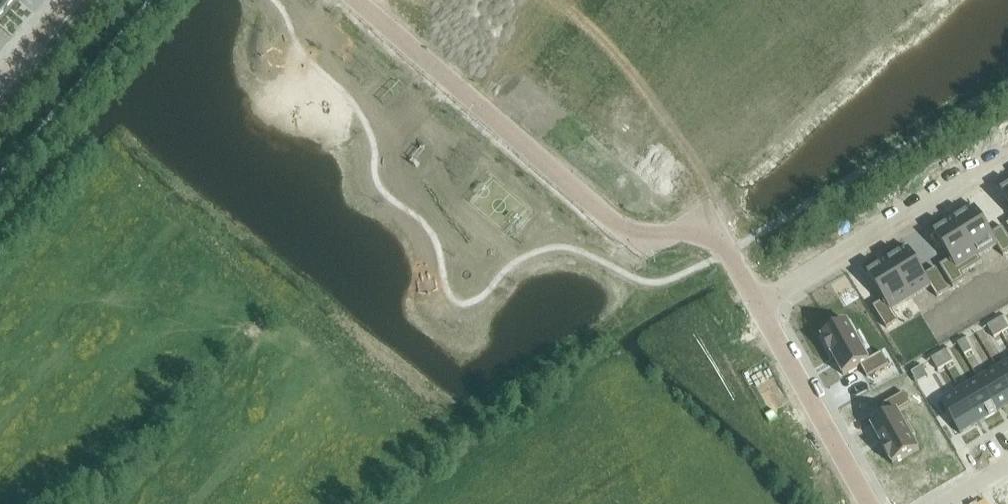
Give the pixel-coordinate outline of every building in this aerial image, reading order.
[(5,9),(13,0),(0,0),(0,5),(5,9)] [(955,220),(978,257),(979,257),(997,246),(1004,256),(1007,253),(1007,236),(1003,227),(992,234),(976,208),(955,220)] [(955,220),(935,233),(951,259),(940,266),(953,287),(965,279),(962,275),(982,262),(979,257),(978,257),(955,220)] [(909,249),(889,261),(911,299),(931,287),(937,297),(949,290),(936,269),(925,275),(909,249)] [(889,261),(868,274),(884,300),(874,307),(887,328),(898,321),(892,311),(911,299),(889,261)] [(995,322),(1002,333),(1007,330),(1007,327),(1003,318),(995,322)] [(995,322),(988,326),(995,338),(1002,333),(995,322)] [(848,323),(821,338),(831,355),(832,355),(844,376),(861,366),(867,377),(889,365),(882,353),(869,360),(862,349),(866,347),(859,333),(855,335),(848,323)] [(965,339),(958,344),(965,355),(972,351),(965,339)] [(947,350),(939,355),(946,366),(953,362),(947,350)] [(939,355),(932,359),(939,371),(946,366),(939,355)] [(997,368),(1007,387),(1007,362),(997,368)] [(979,379),(998,412),(1007,406),(1007,387),(997,368),(979,379)] [(979,379),(960,390),(979,423),(998,412),(979,379)] [(960,390),(941,401),(960,434),(979,423),(960,390)] [(889,416),(872,426),(884,447),(882,448),(892,465),(919,451),(912,438),(916,436),(908,423),(905,425),(898,413),(911,405),(904,393),(883,405),(889,416)]
